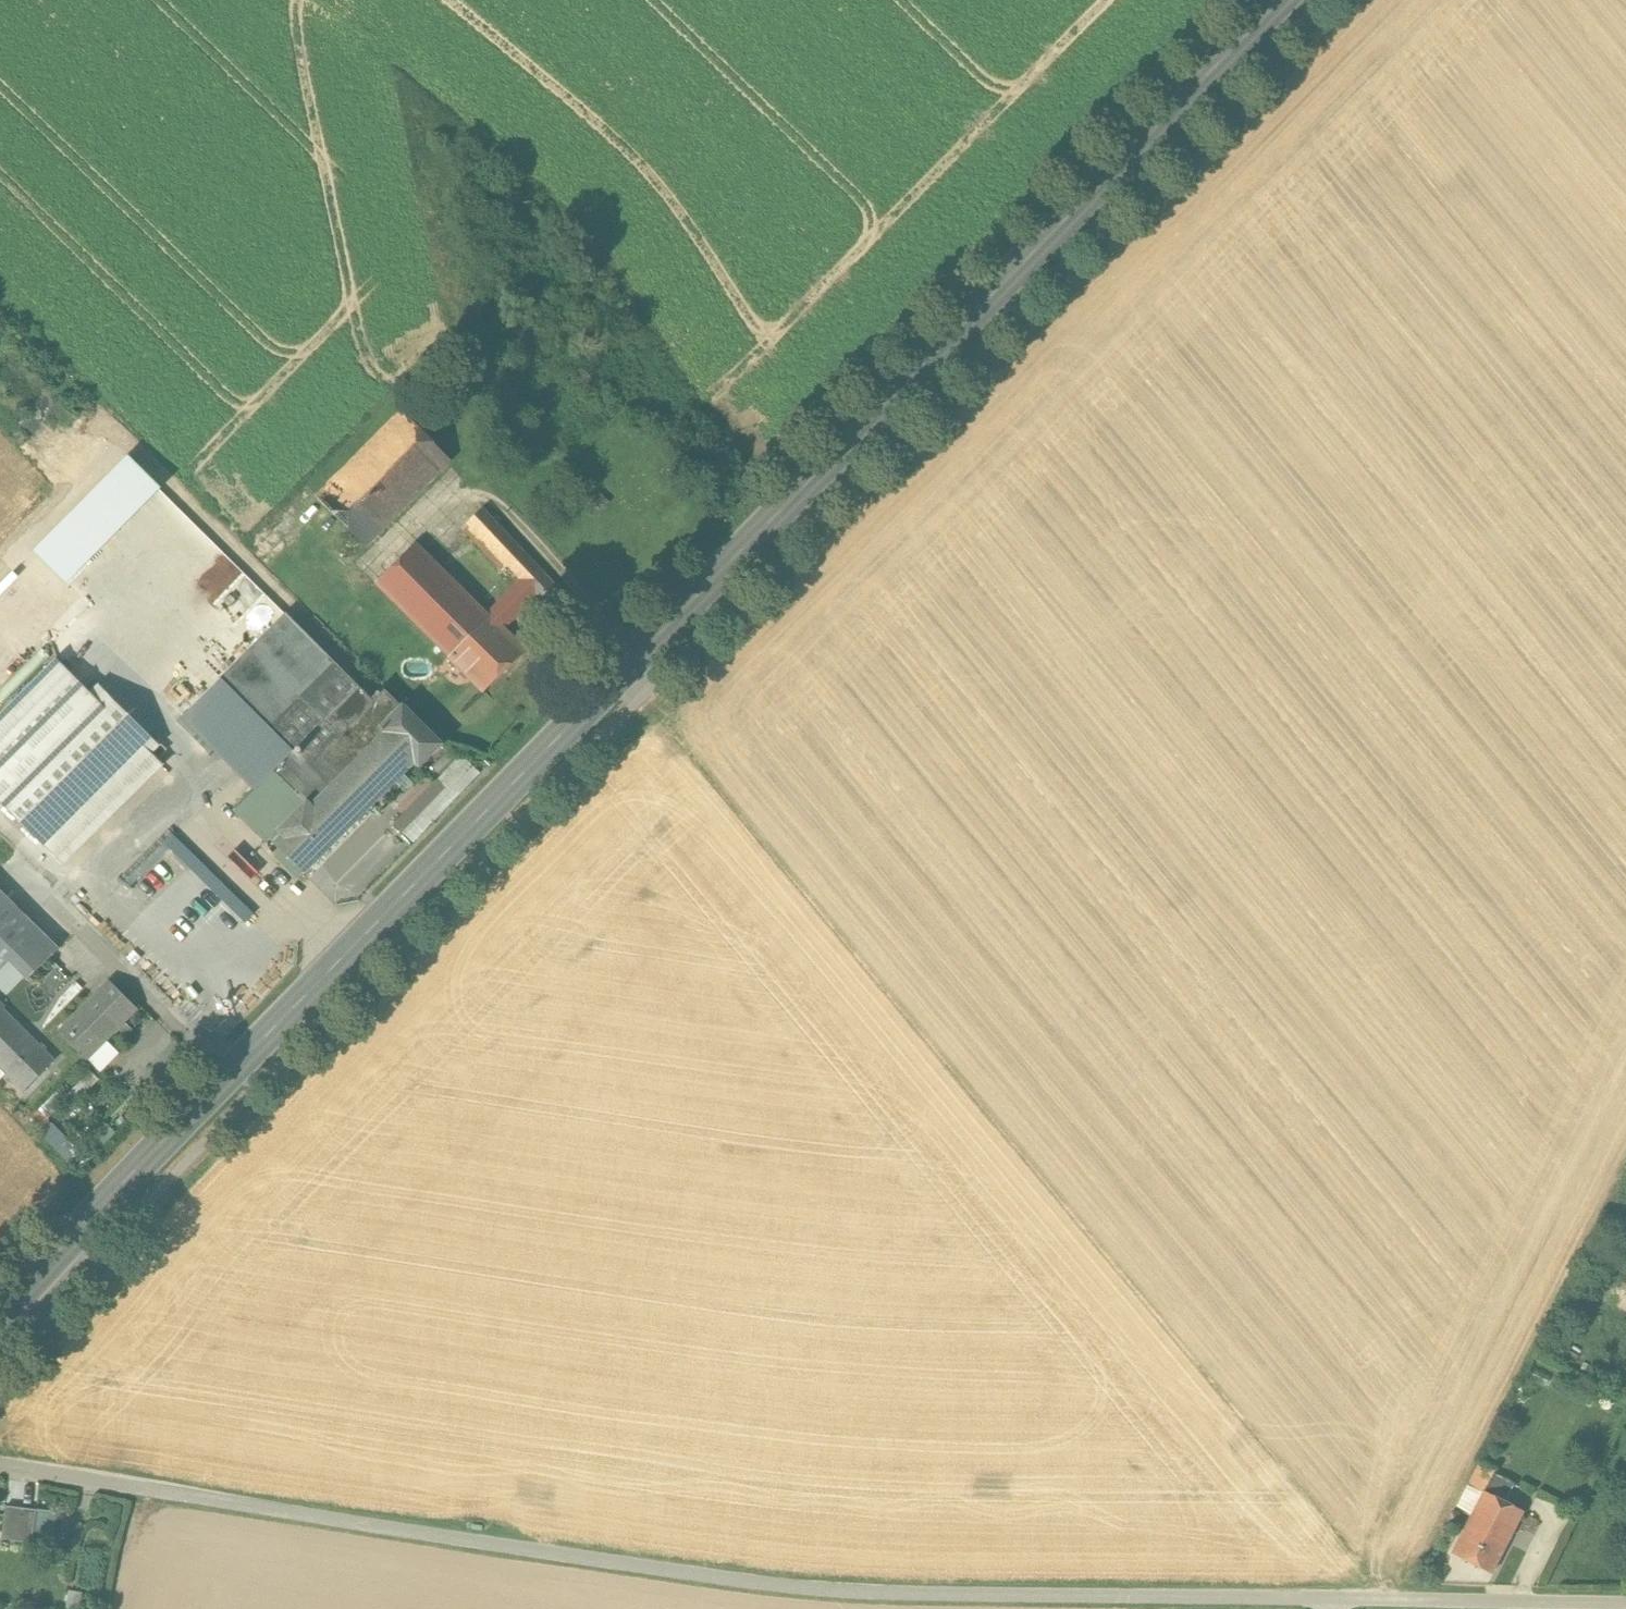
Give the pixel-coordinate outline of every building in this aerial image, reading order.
[(401,411),(316,497),(366,547),(451,460),(401,411)] [(138,471),(97,433),(62,470),(103,508),(138,471)] [(601,495),(588,508),(595,516),(609,502),(601,495)] [(564,593),(483,508),(467,523),(521,580),(488,614),(504,629),(536,596),(547,608),(564,593)] [(179,642),(210,608),(137,544),(116,568),(133,582),(123,594),(179,642)] [(488,614),(417,544),(377,585),(483,690),(525,650),(504,629),(488,614)] [(373,700),(287,614),(259,642),(331,715),(326,720),(338,733),(313,757),(300,744),(292,751),(274,770),(303,799),(307,803),(278,831),(284,836),(276,844),(304,872),(415,761),(420,766),(441,745),(385,689),(373,700)] [(0,634),(0,687),(32,654),(5,628),(0,634)] [(331,715),(259,642),(221,680),(292,751),(300,744),(313,757),(338,733),(326,720),(331,715)] [(0,716),(0,788),(93,695),(57,659),(0,716)] [(292,751),(221,680),(183,717),(255,789),(274,770),(292,751)] [(102,686),(93,695),(0,788),(0,802),(50,851),(150,751),(158,743),(102,686)] [(150,751),(50,851),(63,865),(164,765),(150,751)] [(456,753),(392,823),(413,841),(477,772),(456,753)] [(267,839),(304,802),(276,774),(239,811),(267,839)] [(171,844),(162,835),(121,875),(131,884),(171,844)] [(249,909),(181,842),(171,852),(239,919),(249,909)] [(6,896),(0,901),(0,971),(10,962),(28,980),(59,949),(6,896)] [(110,980),(58,1032),(88,1061),(139,1009),(110,980)] [(0,1007),(0,1071),(8,1079),(11,1076),(24,1090),(53,1060),(0,1007)] [(1494,1466),(1480,1460),(1468,1483),(1482,1490),(1491,1472),(1494,1466)] [(1513,1484),(1491,1472),(1482,1490),(1504,1501),(1513,1484)] [(1455,1507),(1470,1515),(1478,1499),(1482,1490),(1468,1483),(1455,1507)] [(1504,1501),(1482,1490),(1478,1499),(1518,1519),(1522,1510),(1504,1501)] [(1518,1519),(1478,1499),(1470,1515),(1465,1525),(1505,1545),(1518,1519)] [(37,1509),(7,1505),(2,1538),(33,1542),(37,1509)] [(58,1512),(37,1509),(33,1542),(54,1544),(58,1512)] [(1505,1545),(1465,1525),(1450,1554),(1490,1574),(1505,1545)]
